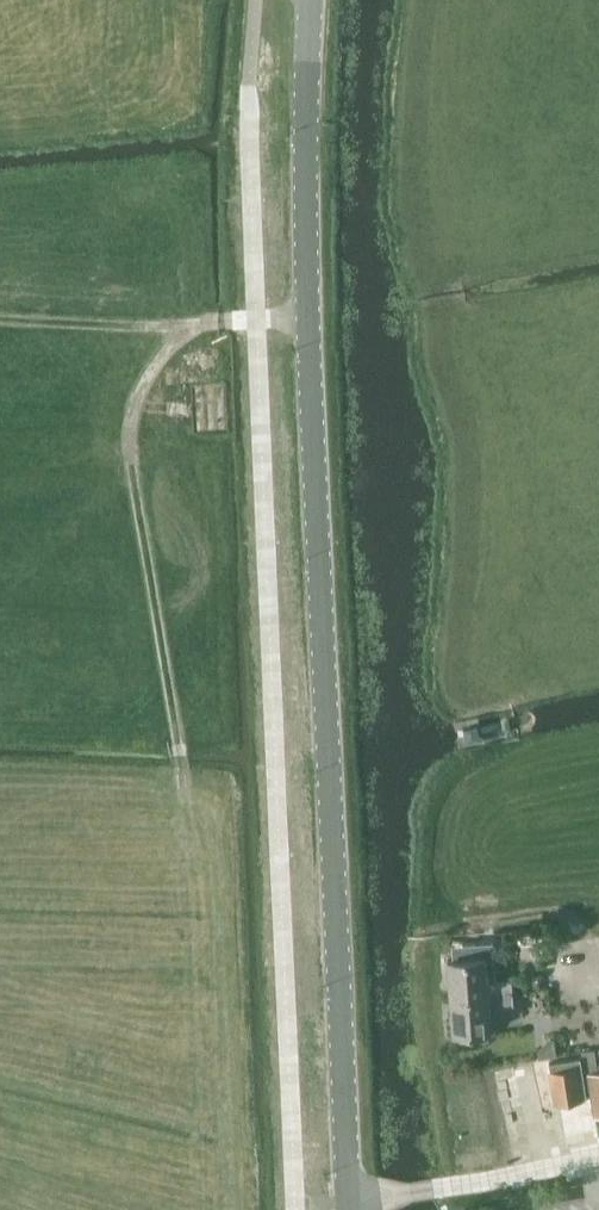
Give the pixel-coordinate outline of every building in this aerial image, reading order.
[(188,379),(191,430),(225,429),(222,377),(188,379)] [(480,735),(478,726),(463,729),(466,739),(480,735)] [(447,958),(450,996),(514,990),(513,978),(488,980),(486,955),(447,958)] [(490,1004),(514,1002),(514,990),(450,996),(453,1033),(492,1030),(490,1004)] [(595,1047),(583,1050),(587,1072),(588,1072),(591,1093),(598,1092),(598,1070),(595,1047)] [(548,1061),(553,1101),(587,1095),(581,1056),(548,1061)] [(537,1079),(502,1085),(507,1114),(506,1114),(510,1138),(547,1131),(537,1079)]
